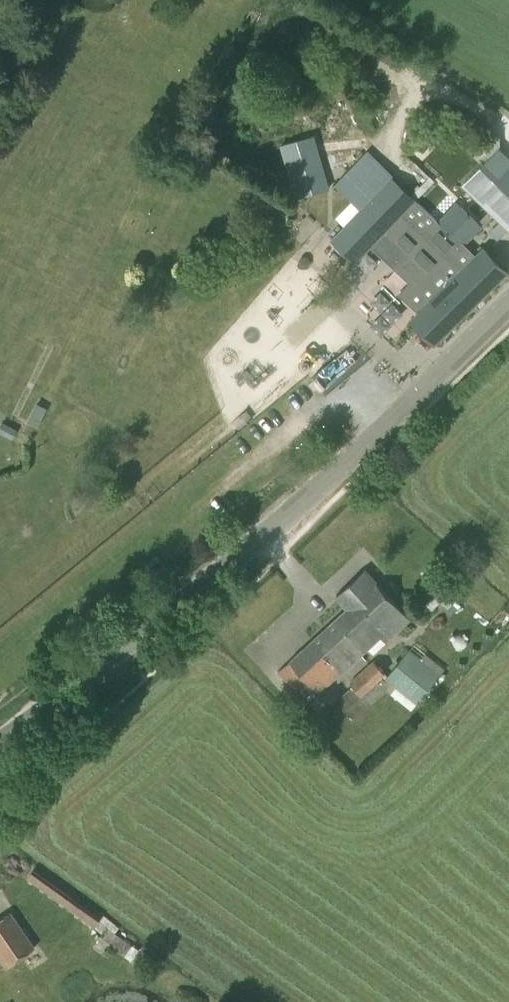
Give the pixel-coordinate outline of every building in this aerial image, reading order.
[(280,150),(294,197),(328,187),(314,140),(280,150)] [(463,183),(496,217),(508,230),(508,160),(498,149),(497,148),(484,162),(463,183)] [(398,164),(410,177),(418,169),(406,156),(398,164)] [(360,209),(331,240),(354,262),(373,243),(386,230),(409,253),(396,266),(412,282),(401,293),(420,312),(411,320),(433,343),(477,300),(506,272),(506,271),(484,249),(477,255),(476,256),(464,243),(480,226),(456,202),(455,203),(438,221),(414,198),(392,176),(360,209)] [(0,426),(0,432),(12,438),(17,429),(3,421),(0,426)] [(278,671),(291,686),(302,698),(314,687),(319,692),(380,637),(385,642),(411,618),(379,583),(377,584),(363,570),(335,595),(347,608),(278,671)] [(349,680),(352,684),(335,699),(353,719),(387,689),(392,693),(391,695),(411,709),(445,668),(413,643),(387,674),(373,658),(349,680)] [(324,739),(333,748),(343,738),(334,729),(324,739)] [(26,876),(93,924),(100,916),(32,867),(26,876)] [(8,965),(34,947),(10,912),(0,919),(0,954),(8,965)] [(98,936),(133,962),(141,951),(106,925),(98,936)]
